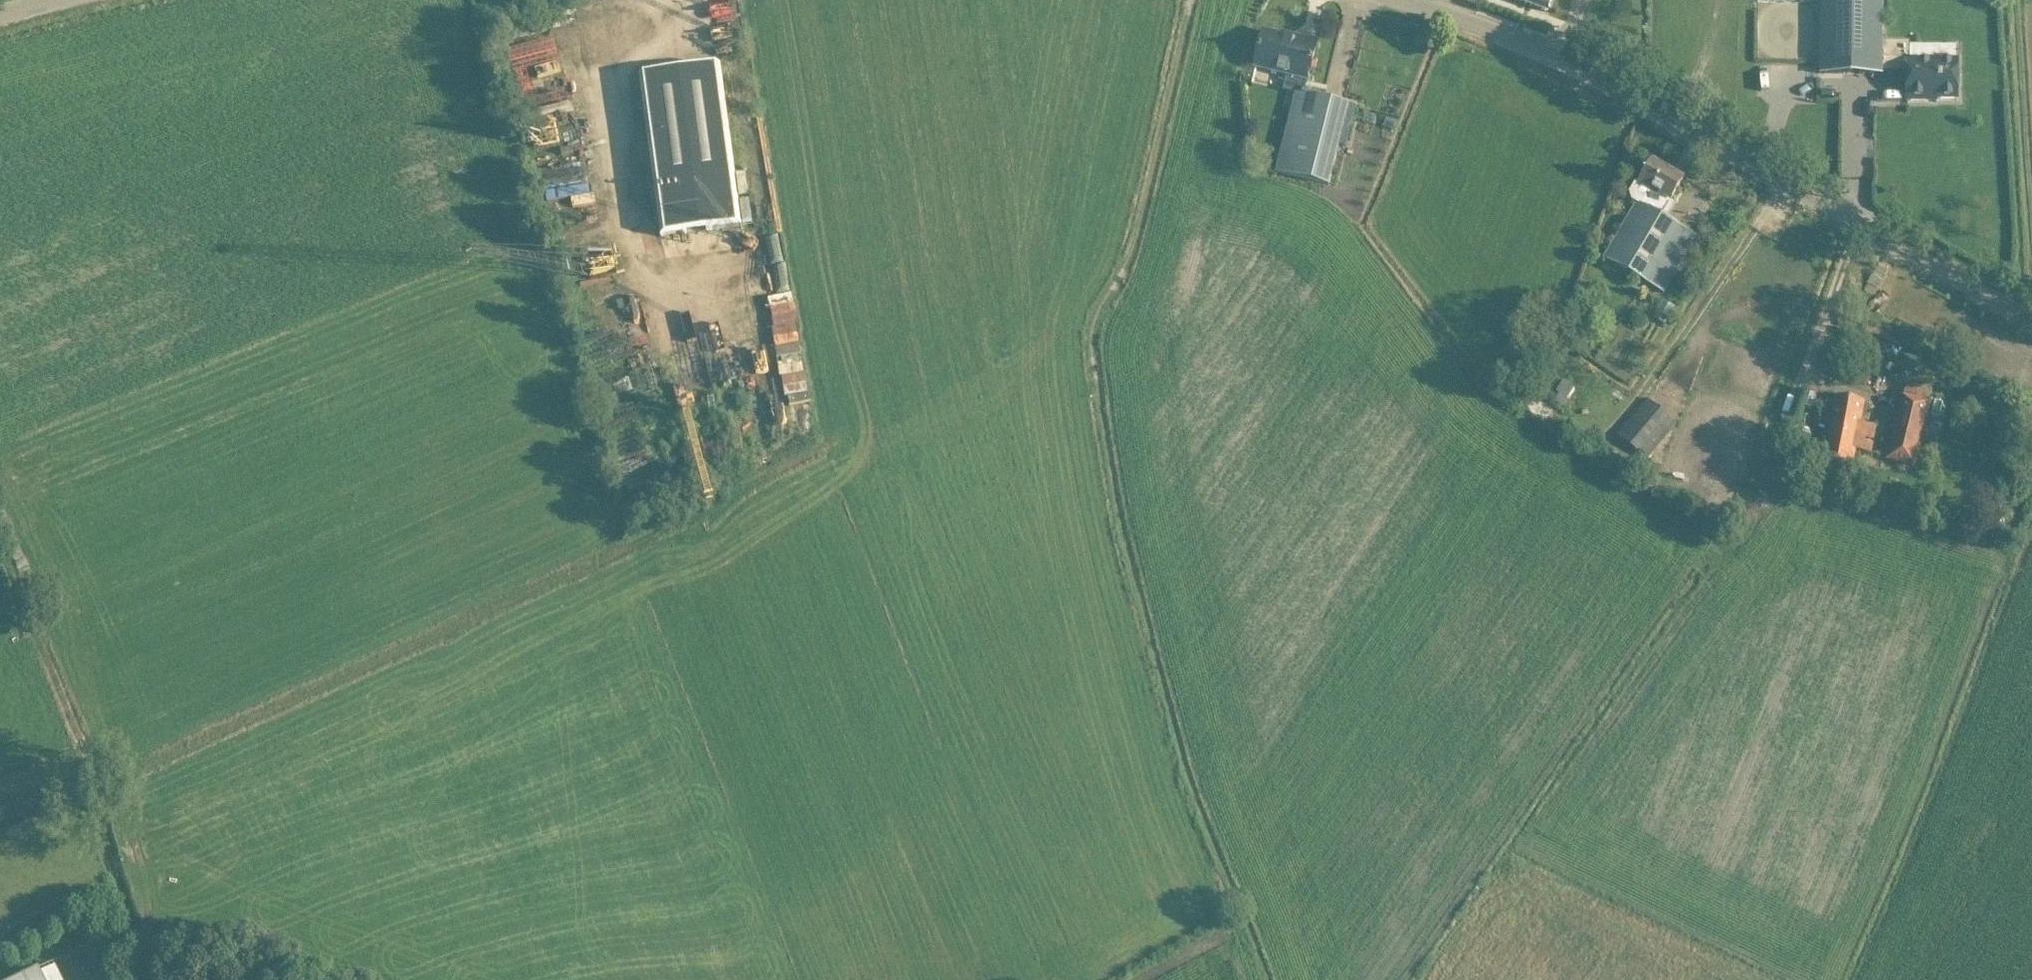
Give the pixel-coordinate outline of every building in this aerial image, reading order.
[(1548,12),(1552,0),(1514,0),(1548,12)] [(1958,80),(1958,60),(1910,60),(1910,42),(1883,41),(1883,0),(1821,0),(1820,74),(1883,74),(1883,69),(1907,69),(1907,102),(1929,102),(1929,98),(1936,98),(1936,102),(1937,102),(1937,100),(1958,100),(1958,80)] [(1257,68),(1257,67),(1308,79),(1307,81),(1308,81),(1317,42),(1299,38),(1298,42),(1266,34),(1266,33),(1265,32),(1261,49),(1259,48),(1259,51),(1260,52),(1256,68),(1257,68)] [(664,237),(741,229),(718,63),(642,73),(664,237)] [(1296,92),(1277,174),(1330,186),(1349,105),(1296,92)] [(1605,257),(1665,292),(1697,237),(1657,214),(1666,198),(1670,201),(1684,178),(1653,160),(1640,182),(1636,183),(1630,193),(1631,198),(1637,202),(1605,257)] [(1564,382),(1556,392),(1567,399),(1574,389),(1564,382)] [(1918,469),(1920,460),(1933,403),(1901,395),(1887,462),(1918,469)] [(1859,424),(1860,423),(1863,403),(1835,398),(1822,463),(1852,469),(1857,445),(1871,448),(1875,427),(1859,424)] [(1646,460),(1677,424),(1649,400),(1618,436),(1646,460)] [(52,963),(18,979),(61,979),(52,963)]
